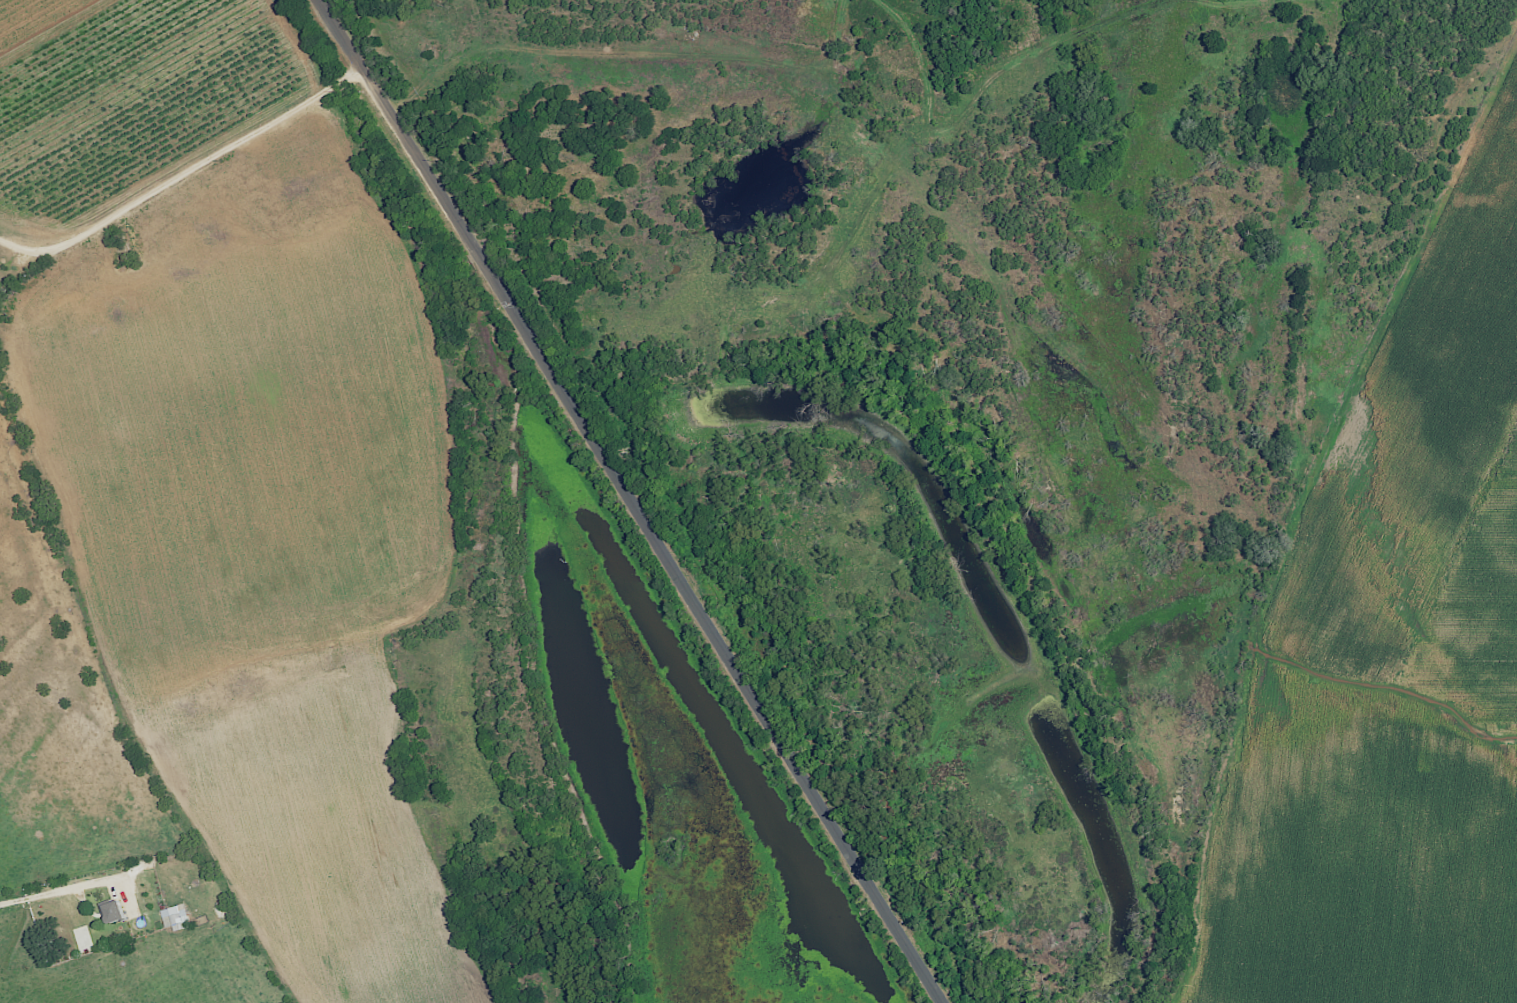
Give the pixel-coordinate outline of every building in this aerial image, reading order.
[(124,916),(117,898),(97,905),(105,924),(124,916)]
